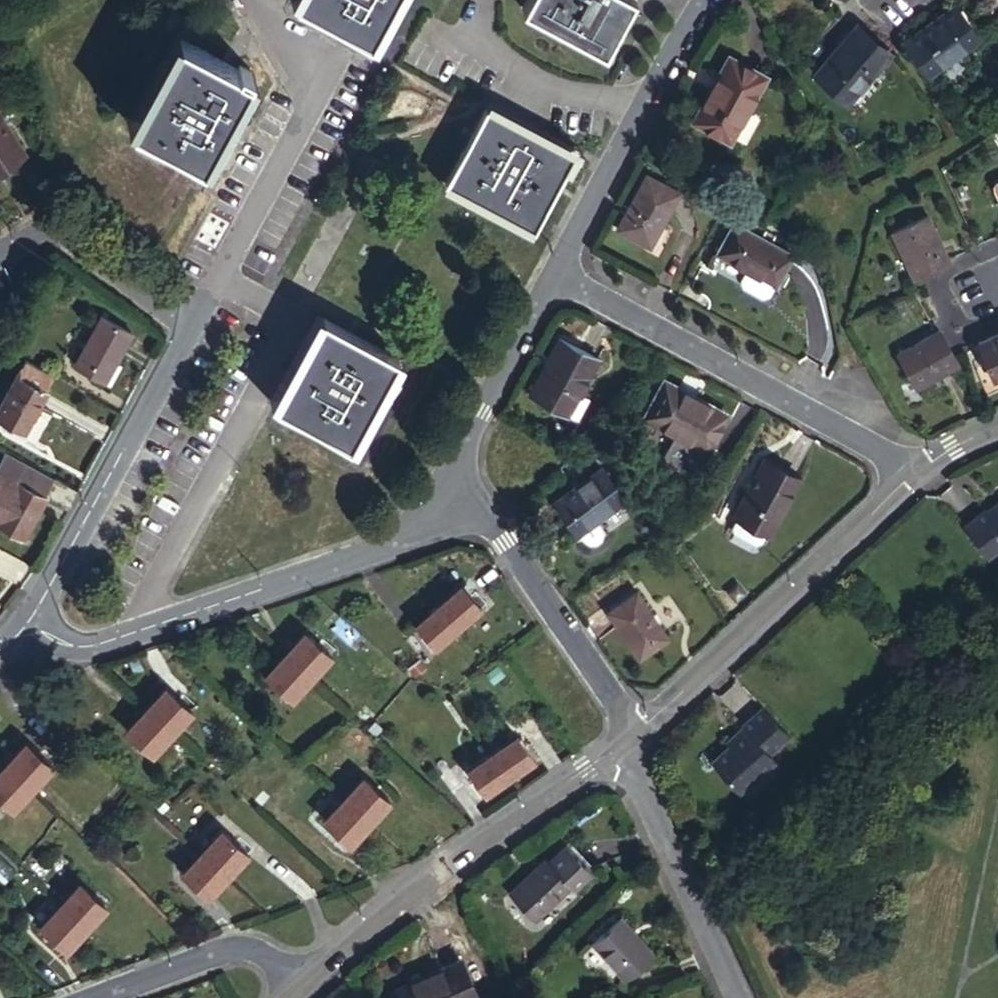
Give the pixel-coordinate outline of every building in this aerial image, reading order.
[(297,3),(370,44),(394,0),(299,0),(297,3)] [(522,7),(603,50),(630,0),(526,0),(522,7)] [(902,41),(925,73),(976,39),(954,7),(902,41)] [(852,28),(814,78),(847,103),(886,56),(852,28)] [(235,68),(175,38),(129,123),(200,159),(249,68),(238,63),(235,68)] [(764,81),(729,62),(696,124),(730,143),(764,81)] [(534,228),(572,156),(486,110),(446,183),(533,229),(534,228)] [(19,154),(0,124),(0,166),(19,154)] [(680,195),(648,178),(621,231),(652,248),(680,195)] [(949,268),(928,221),(894,236),(915,283),(949,268)] [(789,256),(734,225),(717,256),(773,286),(789,256)] [(769,301),(774,290),(747,277),(742,288),(769,301)] [(131,335),(93,313),(82,332),(91,337),(75,365),(105,383),(131,335)] [(397,359),(322,318),(274,404),(350,446),(397,359)] [(939,331),(896,354),(913,388),(957,365),(939,331)] [(981,357),(984,363),(991,379),(997,376),(997,334),(975,343),(981,357)] [(595,353),(561,335),(532,391),(566,410),(577,387),(595,353)] [(978,366),(984,363),(981,357),(975,359),(978,366)] [(21,358),(0,395),(0,420),(22,433),(46,392),(41,390),(49,375),(21,358)] [(724,413),(664,381),(646,415),(706,446),(724,413)] [(587,391),(577,387),(566,410),(576,414),(587,391)] [(23,539),(46,499),(44,498),(55,480),(8,452),(0,465),(0,526),(23,539)] [(796,477),(762,459),(729,516),(733,518),(728,526),(730,534),(750,545),(757,542),(762,533),(764,534),(796,477)] [(629,499),(606,469),(560,501),(588,543),(590,544),(595,546),(597,546),(600,544),(605,542),(607,540),(609,536),(609,534),(607,531),(599,519),(629,499)] [(980,505),(983,510),(997,499),(997,493),(980,505)] [(957,521),(979,552),(997,539),(997,499),(983,510),(980,505),(957,521)] [(458,628),(481,608),(461,585),(438,606),(458,628)] [(669,640),(639,594),(610,613),(642,659),(669,640)] [(436,647),(458,628),(438,606),(416,625),(436,647)] [(305,630),(285,651),(309,673),(330,652),(305,630)] [(285,651),(266,670),(291,693),(309,673),(285,651)] [(428,668),(420,659),(409,668),(417,678),(428,668)] [(163,683),(143,704),(168,727),(188,706),(163,683)] [(143,704),(125,724),(150,747),(168,727),(143,704)] [(737,747),(719,762),(745,793),(781,763),(775,757),(795,739),(771,711),(749,729),(753,733),(737,747)] [(749,729),(733,743),(737,747),(753,733),(749,729)] [(510,777),(535,760),(517,736),(493,752),(510,777)] [(24,742),(3,764),(27,788),(49,765),(24,742)] [(486,793),(510,777),(493,752),(469,769),(486,793)] [(0,767),(0,800),(9,808),(27,788),(3,764),(0,767)] [(364,777),(344,798),(371,822),(390,801),(364,777)] [(274,797),(266,790),(256,800),(264,808),(274,797)] [(344,798),(324,819),(350,843),(371,822),(344,798)] [(221,831),(201,853),(228,878),(248,856),(221,831)] [(571,851),(553,867),(574,891),(578,895),(596,879),(571,851)] [(201,853),(182,874),(209,898),(228,878),(201,853)] [(553,867),(548,861),(511,895),(537,924),(574,891),(553,867)] [(90,929),(108,910),(83,886),(64,906),(90,929)] [(71,949),(90,929),(64,906),(44,926),(71,949)] [(656,959),(622,920),(593,945),(628,983),(656,959)] [(464,966),(395,997),(478,997),(464,966)]
